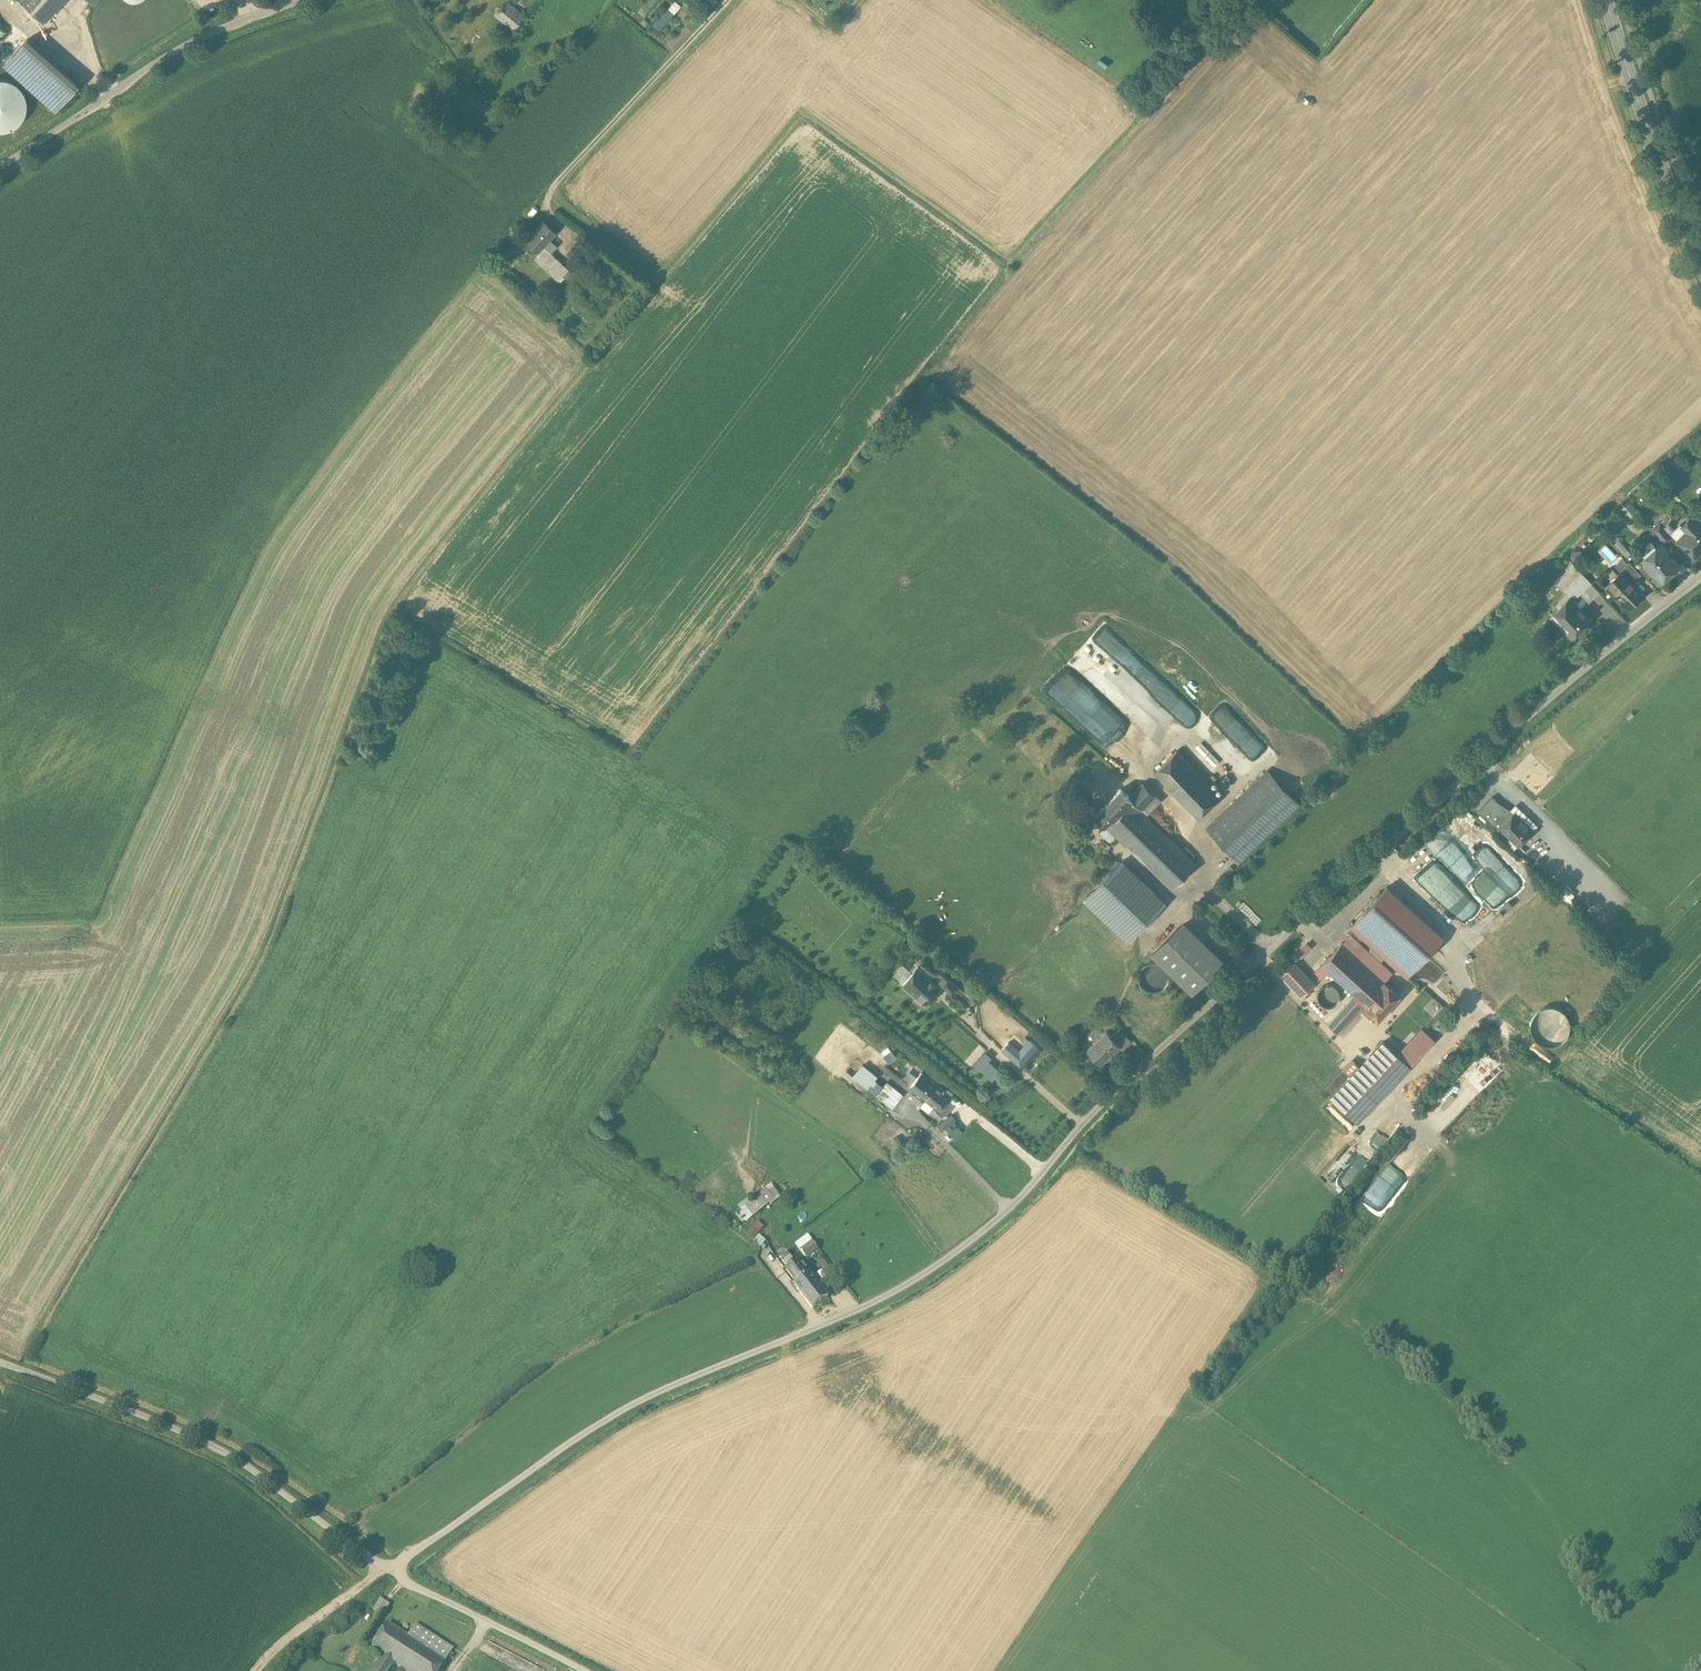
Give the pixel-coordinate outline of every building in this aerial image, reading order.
[(44,20),(61,0),(22,0),(44,20)] [(495,14),(512,29),(525,15),(507,0),(495,14)] [(680,5),(675,0),(673,0),(653,24),(659,30),(680,5)] [(8,25),(0,20),(0,39),(8,25)] [(26,36),(2,63),(55,110),(79,83),(26,36)] [(545,222),(526,242),(538,253),(544,246),(557,233),(545,222)] [(557,258),(544,246),(538,253),(537,254),(550,265),(557,258)] [(570,270),(559,259),(548,271),(560,281),(570,270)] [(527,284),(512,271),(508,276),(523,289),(527,284)] [(1682,526),(1687,530),(1677,541),(1694,557),(1700,550),(1700,528),(1689,517),(1682,526)] [(1659,523),(1653,529),(1664,542),(1671,536),(1659,523)] [(1679,565),(1661,543),(1644,558),(1643,562),(1652,572),(1656,573),(1662,579),(1679,565)] [(1641,574),(1629,561),(1619,570),(1620,571),(1621,571),(1632,582),(1641,574)] [(1573,564),(1555,582),(1569,596),(1573,600),(1591,582),(1573,564)] [(1632,582),(1621,571),(1620,571),(1605,586),(1613,595),(1616,592),(1629,606),(1643,593),(1632,582)] [(1569,596),(1550,614),(1572,637),(1591,618),(1573,600),(1569,596)] [(1221,793),(1176,750),(1154,772),(1199,816),(1221,793)] [(1267,770),(1207,827),(1239,860),(1299,803),(1267,770)] [(1149,775),(1129,796),(1121,788),(1096,814),(1120,838),(1123,835),(1174,886),(1196,863),(1146,814),(1167,793),(1149,775)] [(1497,800),(1492,796),(1478,811),(1498,830),(1501,828),(1500,827),(1514,812),(1497,800)] [(1458,807),(1385,874),(1379,878),(1387,886),(1443,936),(1471,951),(1547,886),(1462,804),(1458,807)] [(1533,830),(1514,812),(1500,827),(1501,828),(1519,845),(1533,830)] [(1119,881),(1154,915),(1168,901),(1123,858),(1110,872),(1119,881)] [(1110,872),(1098,884),(1108,893),(1119,881),(1110,872)] [(1154,915),(1119,881),(1108,893),(1143,927),(1154,915)] [(1108,893),(1098,884),(1083,900),(1128,943),(1143,927),(1108,893)] [(1387,886),(1347,929),(1350,932),(1359,940),(1363,936),(1407,976),(1443,936),(1387,886)] [(1171,921),(1158,935),(1209,984),(1223,970),(1171,921)] [(1359,940),(1350,932),(1342,941),(1376,972),(1379,975),(1387,965),(1359,940)] [(1301,956),(1313,946),(1309,941),(1297,951),(1301,956)] [(1376,972),(1342,941),(1315,970),(1320,975),(1319,977),(1321,978),(1322,977),(1323,977),(1329,970),(1354,994),(1355,994),(1376,972)] [(1168,983),(1169,977),(1168,971),(1164,966),(1159,963),(1153,962),(1147,963),(1143,966),(1139,971),(1138,977),(1139,983),(1143,988),(1148,991),(1154,993),(1160,991),(1165,988),(1168,983)] [(1313,982),(1294,962),(1281,974),(1300,994),(1313,982)] [(936,981),(914,963),(902,978),(924,996),(936,981)] [(1379,975),(1376,972),(1355,994),(1364,1003),(1368,1006),(1367,1008),(1378,1018),(1400,993),(1385,980),(1393,971),(1387,965),(1379,975)] [(1339,999),(1340,994),(1339,990),(1337,986),(1333,984),(1329,983),(1324,984),(1321,987),(1318,990),(1318,995),(1319,999),(1321,1002),(1325,1005),(1329,1006),(1333,1005),(1337,1002),(1339,999)] [(1354,994),(1328,1023),(1338,1032),(1364,1003),(1355,994),(1354,994)] [(966,1063),(982,1046),(954,1021),(938,1038),(966,1063)] [(1131,1041),(1119,1028),(1111,1035),(1121,1045),(1120,1045),(1123,1048),(1131,1041)] [(1107,1030),(1088,1048),(1101,1063),(1120,1045),(1121,1045),(1111,1035),(1107,1030)] [(1010,1039),(1002,1048),(1021,1066),(1040,1046),(1030,1037),(1020,1048),(1010,1039)] [(1360,1065),(1351,1075),(1330,1096),(1358,1122),(1411,1065),(1398,1053),(1384,1040),(1360,1065)] [(1420,1055),(1407,1043),(1398,1053),(1411,1065),(1420,1055)] [(888,1062),(896,1056),(889,1045),(881,1051),(888,1062)] [(981,1069),(993,1079),(1001,1068),(989,1059),(981,1069)] [(1354,1059),(1345,1069),(1351,1075),(1360,1065),(1354,1059)] [(849,1083),(853,1078),(893,1107),(904,1093),(887,1081),(884,1085),(876,1079),(879,1074),(863,1062),(854,1074),(846,1069),(841,1076),(849,1083)] [(922,1072),(918,1077),(915,1074),(911,1079),(914,1082),(911,1086),(926,1099),(938,1085),(922,1072)] [(938,1085),(926,1099),(940,1110),(941,1108),(949,1098),(951,1096),(938,1085)] [(949,1098),(941,1108),(947,1113),(955,1103),(949,1098)] [(952,1114),(937,1124),(941,1130),(956,1120),(952,1114)] [(769,1211),(745,1194),(733,1212),(757,1229),(769,1211)] [(813,1241),(800,1250),(807,1258),(819,1249),(813,1241)] [(791,1258),(782,1266),(796,1284),(805,1276),(791,1258)] [(828,1296),(810,1273),(805,1276),(796,1284),(794,1285),(812,1309),(828,1296)] [(389,1605),(380,1599),(373,1610),(382,1616),(389,1605)] [(387,1624),(370,1648),(382,1656),(386,1658),(402,1634),(387,1624)] [(453,1649),(415,1624),(407,1637),(444,1662),(445,1662),(453,1649)] [(402,1634),(386,1658),(392,1663),(405,1670),(438,1670),(444,1662),(407,1637),(402,1634)] [(373,1670),(387,1670),(392,1663),(386,1658),(382,1656),(373,1670)]
